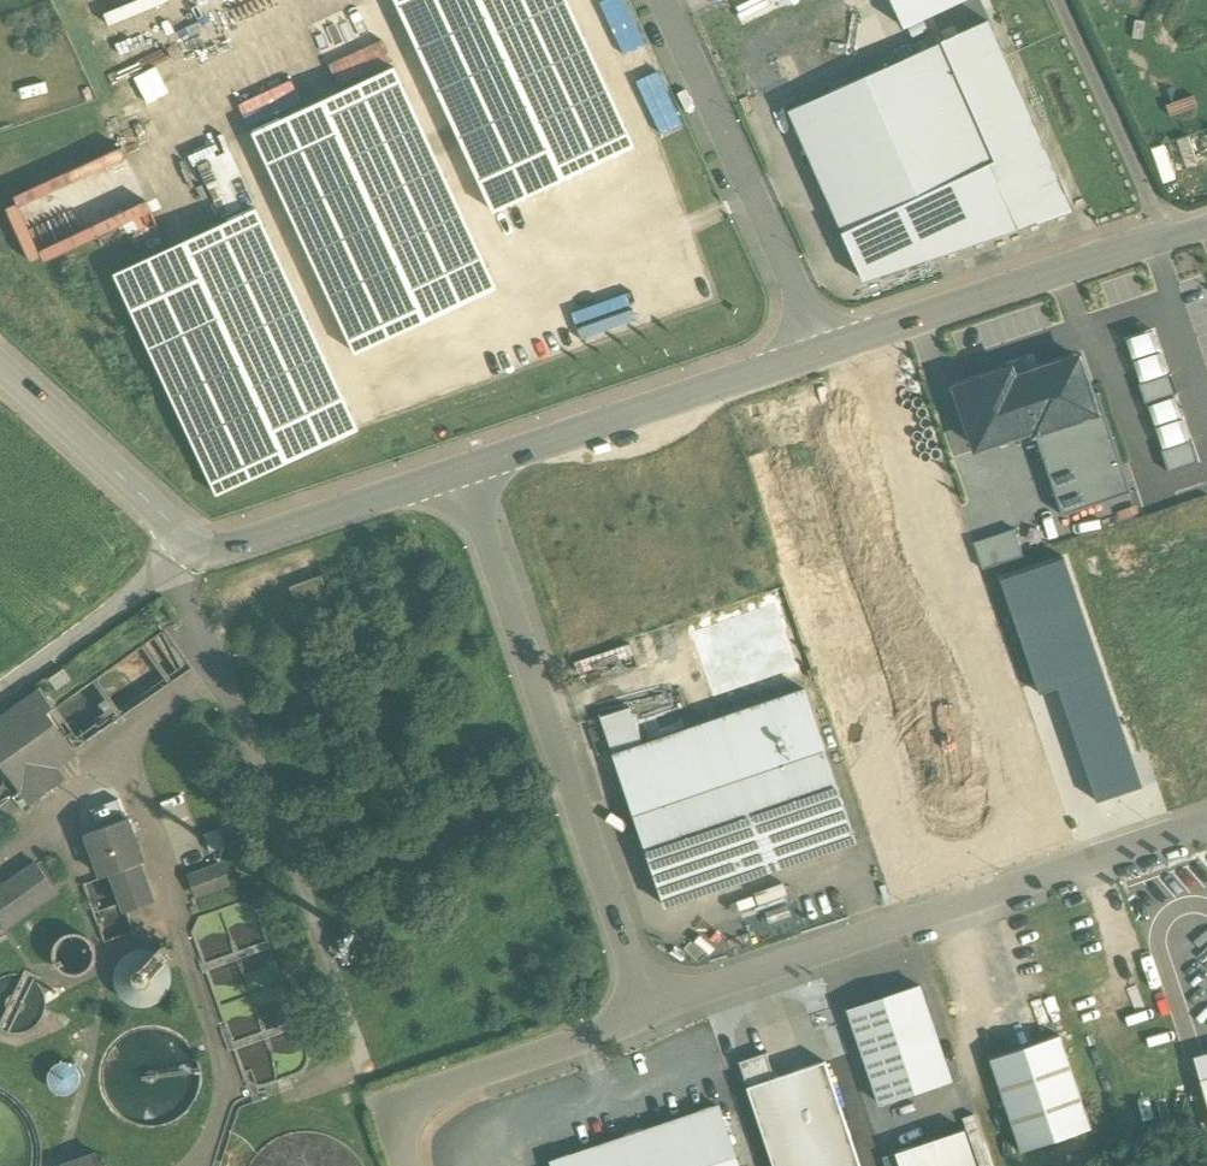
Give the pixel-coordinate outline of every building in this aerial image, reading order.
[(154,0),(64,0),(104,102),(99,105),(109,131),(153,113),(141,82),(193,62),(171,7),(159,12),(154,0)] [(493,216),(635,151),(566,0),(394,0),(493,216)] [(906,27),(963,0),(893,0),(906,27)] [(991,24),(791,111),(864,278),(1074,213),(991,24)] [(393,69),(255,133),(358,356),(497,292),(393,69)] [(660,71),(640,80),(662,132),(683,123),(660,71)] [(254,205),(113,271),(216,493),(357,427),(254,205)] [(1029,415),(1091,394),(1079,359),(1025,377),(1026,382),(1016,386),(1011,371),(958,389),(978,447),(1034,429),(1029,415)] [(1169,374),(1142,383),(1140,384),(1147,405),(1149,404),(1176,395),(1178,395),(1171,374),(1169,374)] [(1029,415),(1034,429),(1063,518),(1132,495),(1098,392),(1091,394),(1029,415)] [(1191,441),(1164,450),(1162,451),(1169,473),(1200,463),(1193,440),(1191,441)] [(1022,557),(1013,531),(974,544),(983,570),(1022,557)] [(1060,687),(1099,802),(1144,786),(1065,555),(1001,577),(1041,693),(1060,687)] [(322,576),(292,587),(304,621),(334,610),(322,576)] [(797,668),(775,604),(693,632),(715,696),(797,668)] [(576,662),(583,682),(635,664),(628,644),(576,662)] [(0,720),(0,756),(23,787),(33,801),(65,777),(56,765),(74,751),(46,712),(55,706),(42,689),(0,720)] [(636,815),(825,750),(804,689),(643,744),(615,754),(636,815)] [(602,716),(615,754),(643,744),(630,706),(602,716)] [(825,750),(636,815),(667,907),(857,842),(825,750)] [(88,833),(105,880),(115,876),(128,912),(155,902),(142,865),(148,863),(132,818),(88,833)] [(0,889),(0,917),(7,926),(59,890),(39,862),(0,889)] [(224,863),(191,875),(199,895),(231,883),(224,863)] [(50,945),(45,956),(46,967),(49,974),(58,982),(72,985),(91,974),(95,964),(94,952),(90,945),(79,937),(73,935),(60,937),(50,945)] [(7,1039),(25,1038),(38,1031),(45,1023),(49,1013),(49,998),(44,987),(35,978),(22,972),(11,972),(0,976),(0,1035),(7,1039)] [(922,986),(849,1011),(881,1104),(953,1080),(922,986)] [(1061,1036),(992,1059),(1023,1152),(1092,1128),(1061,1036)] [(740,1063),(749,1087),(775,1079),(766,1054),(740,1063)] [(61,1059),(49,1078),(71,1091),(83,1072),(61,1059)] [(749,1087),(775,1165),(861,1165),(826,1061),(775,1079),(749,1087)] [(555,1165),(739,1165),(720,1110),(555,1165)] [(904,1149),(910,1165),(979,1165),(965,1127),(904,1149)] [(61,1165),(62,1165),(105,1165),(100,1151),(61,1165)]
